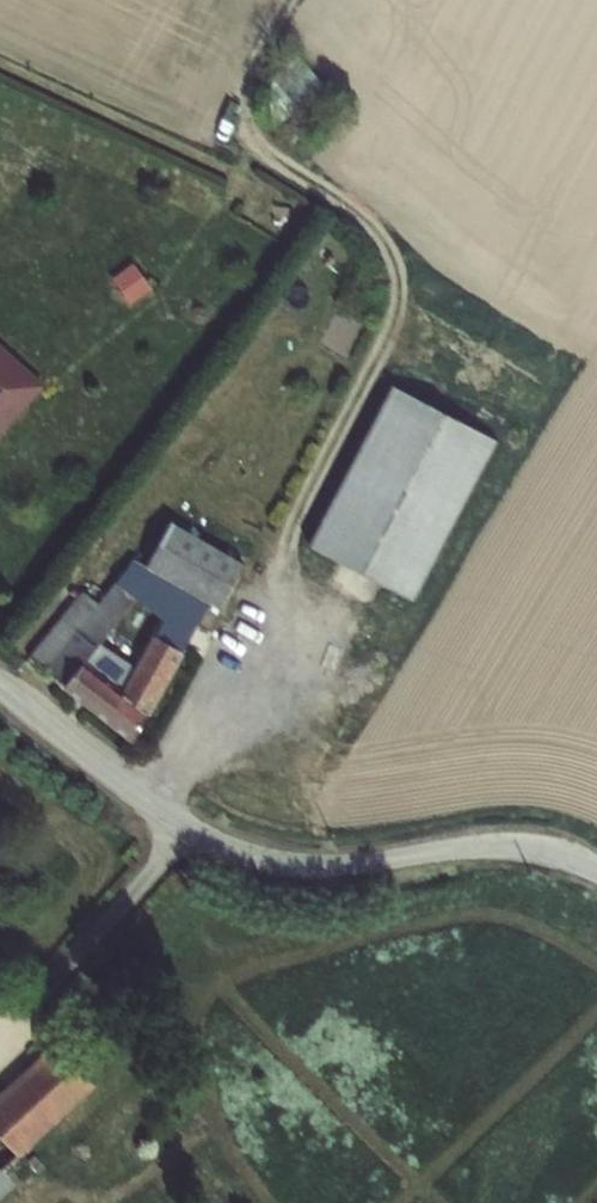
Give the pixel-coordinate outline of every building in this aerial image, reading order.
[(0,341),(0,424),(41,378),(0,341)] [(398,370),(311,532),(418,589),(504,426),(398,370)] [(148,555),(211,590),(223,597),(247,551),(172,511),(148,555)] [(135,549),(123,571),(200,613),(211,590),(148,555),(135,549)] [(115,601),(129,608),(156,623),(186,639),(200,613),(123,571),(110,596),(115,601)] [(93,583),(39,646),(59,662),(98,587),(93,583)] [(141,730),(186,639),(156,623),(128,679),(90,652),(129,608),(115,601),(110,596),(98,587),(59,662),(141,730)] [(0,1097),(0,1148),(11,1160),(106,1073),(72,1033),(0,1097)]
